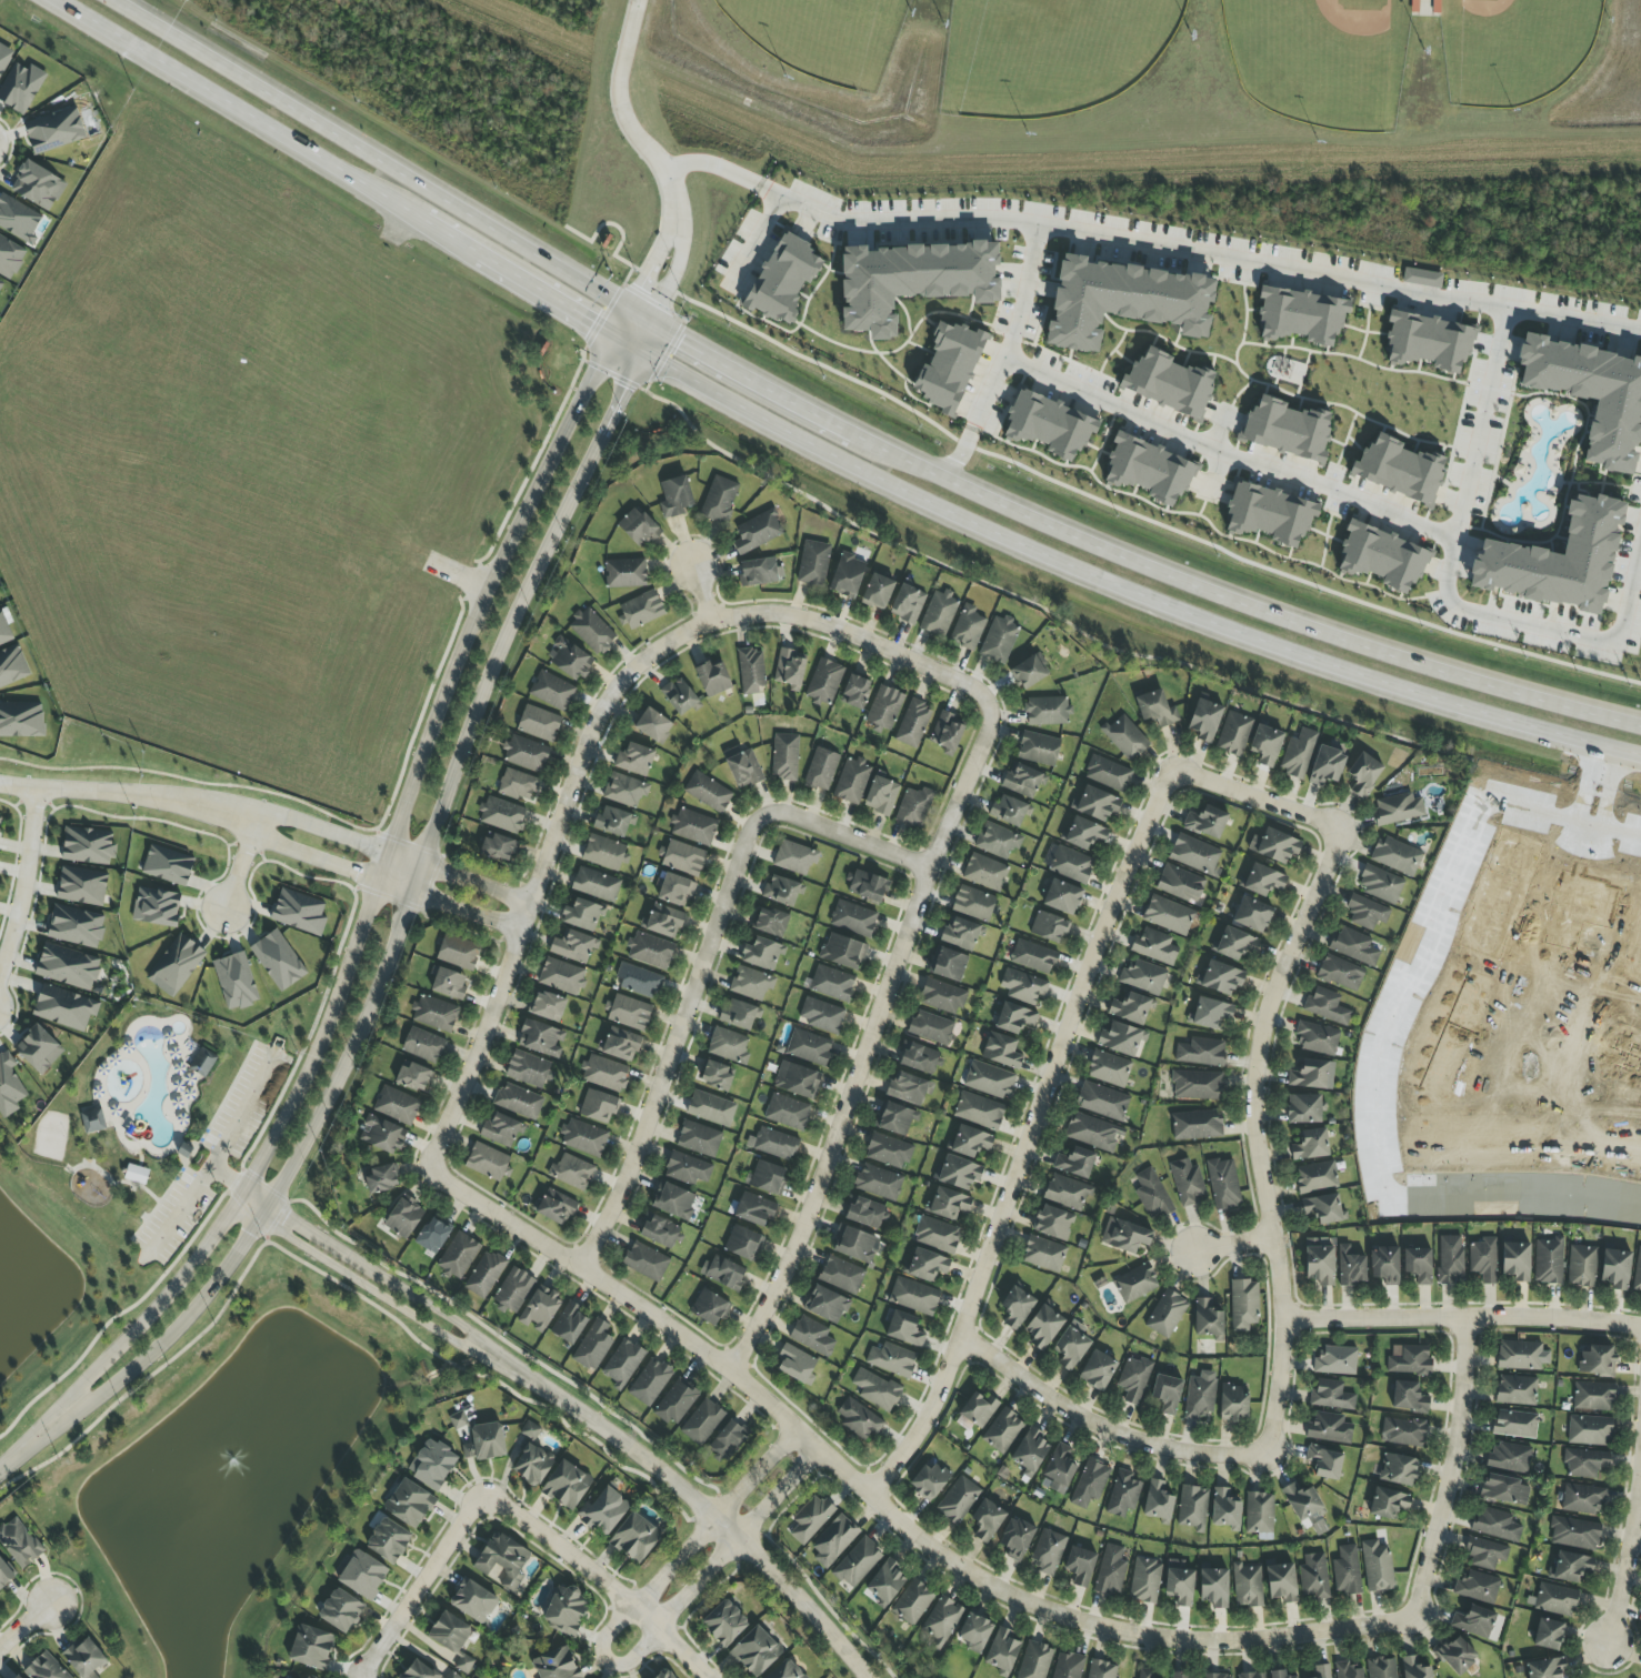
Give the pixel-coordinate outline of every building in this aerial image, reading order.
[(14,52),(0,44),(0,78),(14,52)] [(30,64),(27,70),(15,63),(0,89),(0,102),(23,116),(47,75),(30,64)] [(86,138),(75,106),(23,124),(34,156),(86,138)] [(9,189),(49,213),(66,183),(26,160),(9,189)] [(34,244),(36,239),(32,237),(42,214),(0,195),(0,229),(34,244)] [(742,308),(752,313),(754,309),(786,325),(807,283),(811,285),(823,261),(808,253),(812,246),(781,230),(742,308)] [(27,249),(0,236),(0,273),(13,279),(27,249)] [(841,247),(843,307),(841,307),(842,332),(869,331),(869,340),(896,339),(895,314),(893,314),(893,298),(973,296),(973,304),(1000,303),(999,278),(994,278),(994,267),(999,267),(998,244),(866,248),(866,246),(841,247)] [(1216,279),(1142,270),(1142,268),(1086,261),(1086,257),(1062,254),(1057,289),(1056,289),(1052,323),(1048,322),(1045,346),(1098,353),(1101,330),(1099,330),(1101,316),(1180,326),(1179,336),(1207,340),(1210,315),(1206,315),(1207,303),(1213,304),(1216,279)] [(1402,283),(1440,290),(1443,275),(1405,267),(1402,283)] [(1351,302),(1297,292),(1295,292),(1261,286),(1260,290),(1261,300),(1259,311),(1261,333),(1260,339),(1263,339),(1299,336),(1305,337),(1306,343),(1332,348),(1336,330),(1342,330),(1344,315),(1349,314),(1351,302)] [(1460,374),(1462,356),(1471,357),(1475,326),(1389,313),(1388,323),(1391,323),(1386,360),(1431,367),(1431,370),(1460,374)] [(988,334),(976,329),(974,333),(942,321),(925,365),(922,364),(909,396),(956,414),(988,334)] [(1640,432),(1640,359),(1631,357),(1630,357),(1546,342),(1547,337),(1523,333),(1517,365),(1523,366),(1519,387),(1595,401),(1583,462),(1601,466),(1600,470),(1633,477),(1640,432)] [(1202,421),(1214,389),(1210,388),(1214,376),(1172,360),(1173,357),(1144,346),(1131,377),(1123,374),(1118,389),(1202,421)] [(1100,422),(1021,388),(1002,432),(1046,451),(1045,452),(1070,463),(1075,453),(1080,455),(1090,433),(1095,435),(1100,422)] [(1242,442),(1320,463),(1333,418),(1286,405),(1286,403),(1255,394),(1242,442)] [(1195,464),(1117,431),(1112,443),(1116,445),(1103,477),(1147,495),(1146,497),(1176,510),(1195,464)] [(1431,507),(1447,463),(1401,446),(1403,443),(1373,432),(1362,463),(1354,461),(1348,476),(1431,507)] [(663,520),(685,514),(684,509),(694,506),(686,475),(659,482),(665,502),(659,504),(663,520)] [(741,485),(714,475),(698,515),(725,526),(741,485)] [(1225,529),(1271,537),(1270,543),(1298,548),(1302,530),(1309,531),(1311,517),(1317,519),(1320,499),(1232,485),(1225,529)] [(1562,554),(1482,540),(1478,562),(1473,561),(1468,587),(1491,591),(1491,592),(1577,607),(1576,612),(1602,616),(1618,526),(1621,527),(1626,502),(1594,496),(1594,500),(1569,496),(1565,515),(1569,516),(1562,554)] [(661,529),(635,506),(616,526),(642,550),(661,529)] [(732,543),(740,557),(783,533),(770,509),(736,528),(741,538),(732,543)] [(1337,566),(1381,582),(1380,586),(1411,596),(1428,549),(1348,521),(1345,531),(1348,533),(1337,566)] [(823,588),(831,546),(805,540),(797,582),(823,588)] [(864,563),(853,561),(855,555),(839,552),(830,593),(857,598),(864,563)] [(740,561),(742,586),(784,582),(782,566),(776,567),(775,558),(740,561)] [(604,560),(605,588),(645,587),(645,559),(604,560)] [(895,582),(872,573),(861,603),(884,611),(895,582)] [(927,594),(901,583),(888,615),(914,625),(927,594)] [(620,618),(628,633),(666,614),(653,589),(618,606),(623,616),(620,618)] [(918,628),(944,639),(960,599),(935,589),(918,628)] [(974,652),(987,619),(974,614),(976,608),(964,603),(948,642),(974,652)] [(616,637),(583,607),(566,626),(599,656),(616,637)] [(14,640),(1,609),(0,609),(0,646),(14,640)] [(1021,626),(995,615),(978,655),(1004,666),(1021,626)] [(579,683),(595,660),(559,636),(543,658),(579,683)] [(18,644),(0,652),(0,688),(31,675),(18,644)] [(763,649),(738,651),(741,695),(758,694),(758,686),(765,685),(763,649)] [(774,682),(790,685),(790,690),(801,692),(806,654),(778,650),(774,682)] [(1021,690),(1047,678),(1037,655),(1011,667),(1021,690)] [(804,696),(829,707),(845,668),(820,658),(804,696)] [(732,689),(721,660),(710,664),(709,661),(694,666),(706,699),(732,689)] [(564,713),(577,687),(539,670),(527,695),(564,713)] [(839,702),(861,711),(872,682),(849,674),(839,702)] [(672,685),(669,682),(658,692),(681,717),(699,700),(679,678),(672,685)] [(864,721),(890,731),(905,695),(879,684),(864,721)] [(1134,697),(1141,721),(1155,717),(1158,731),(1180,725),(1175,705),(1167,708),(1162,689),(1134,697)] [(1026,725),(1068,724),(1067,716),(1070,716),(1069,697),(1025,698),(1026,725)] [(1197,740),(1211,744),(1224,707),(1197,698),(1187,729),(1199,733),(1197,740)] [(918,749),(932,707),(909,699),(895,741),(918,749)] [(0,703),(0,737),(44,736),(43,702),(0,703)] [(516,730),(552,744),(562,718),(526,704),(516,730)] [(674,723),(645,707),(633,729),(662,745),(674,723)] [(1253,718),(1226,711),(1216,750),(1243,757),(1253,718)] [(929,743),(945,747),(942,755),(953,758),(965,721),(939,712),(929,743)] [(1105,722),(1098,729),(1129,763),(1150,743),(1123,714),(1110,727),(1105,722)] [(1249,751),(1261,755),(1257,766),(1272,770),(1284,733),(1257,725),(1249,751)] [(1317,732),(1301,728),(1298,740),(1288,738),(1279,772),(1305,779),(1317,732)] [(1054,767),(1061,741),(1024,730),(1016,756),(1054,767)] [(772,779),(796,780),(798,735),(773,734),(772,779)] [(502,760),(542,774),(551,748),(510,735),(502,760)] [(655,751),(628,742),(624,753),(619,751),(614,767),(646,778),(655,751)] [(751,748),(740,753),(737,746),(722,753),(738,790),(764,779),(751,748)] [(1309,783),(1322,787),(1324,780),(1338,783),(1346,753),(1318,746),(1309,783)] [(827,793),(840,755),(816,747),(802,784),(827,793)] [(1349,792),(1364,800),(1384,765),(1360,752),(1347,775),(1355,780),(1349,792)] [(1133,771),(1093,753),(1083,775),(1123,793),(1133,771)] [(873,766),(847,756),(832,796),(858,806),(873,766)] [(1042,773),(1012,762),(1002,787),(1033,799),(1042,773)] [(497,793),(531,803),(539,778),(504,768),(497,793)] [(722,814),(734,792),(694,771),(682,793),(722,814)] [(603,797),(636,808),(640,796),(646,798),(650,785),(611,772),(603,797)] [(889,816),(900,785),(874,775),(862,806),(889,816)] [(1106,822),(1109,813),(1117,816),(1122,799),(1084,787),(1080,802),(1072,799),(1069,810),(1106,822)] [(921,830),(934,792),(922,788),(920,794),(906,788),(894,820),(921,830)] [(1378,827),(1425,815),(1421,797),(1412,799),(1411,792),(1371,802),(1378,827)] [(1029,817),(1033,807),(1002,795),(998,805),(993,803),(988,816),(1019,828),(1024,815),(1029,817)] [(478,821),(521,835),(530,810),(487,796),(478,821)] [(1217,842),(1229,815),(1206,805),(1201,815),(1189,810),(1182,826),(1217,842)] [(624,838),(628,825),(634,827),(637,817),(604,806),(601,817),(596,815),(592,828),(624,838)] [(710,847),(718,820),(679,809),(676,820),(674,820),(669,834),(710,847)] [(1059,840),(1088,851),(1092,841),(1103,845),(1109,830),(1074,817),(1068,833),(1062,831),(1059,840)] [(1024,837),(985,821),(974,847),(1006,861),(1011,848),(1018,851),(1024,837)] [(61,860),(112,867),(115,844),(111,843),(113,832),(65,826),(61,860)] [(1303,842),(1265,828),(1261,838),(1253,835),(1247,850),(1285,865),(1288,859),(1295,862),(1303,842)] [(511,863),(516,840),(485,833),(480,856),(511,863)] [(1222,851),(1178,833),(1167,859),(1217,879),(1220,870),(1215,868),(1222,851)] [(618,872),(620,863),(624,864),(630,846),(589,834),(581,861),(618,872)] [(1413,877),(1422,853),(1378,837),(1369,861),(1413,877)] [(661,865),(698,877),(707,852),(669,840),(661,865)] [(820,852),(781,840),(772,866),(806,876),(810,863),(816,865),(820,852)] [(195,859),(150,844),(141,873),(186,888),(195,859)] [(1085,884),(1095,860),(1058,845),(1048,869),(1085,884)] [(1000,893),(1009,867),(971,853),(961,878),(1000,893)] [(1271,888),(1282,892),(1288,877),(1254,863),(1242,888),(1266,899),(1271,888)] [(1166,864),(1155,888),(1196,906),(1206,881),(1166,864)] [(56,899),(102,908),(108,875),(62,866),(56,899)] [(621,880),(578,866),(571,889),(614,903),(621,880)] [(1357,893),(1396,905),(1404,878),(1365,866),(1357,893)] [(883,903),(889,879),(853,871),(848,895),(883,903)] [(687,909),(695,882),(666,873),(657,900),(687,909)] [(802,885),(772,875),(769,885),(765,884),(760,897),(795,909),(802,885)] [(1042,905),(1073,917),(1083,890),(1052,879),(1042,905)] [(1000,897),(958,885),(951,910),(988,921),(990,914),(994,915),(1000,897)] [(133,922),(176,928),(181,893),(137,887),(133,922)] [(325,903),(280,889),(270,921),(321,936),(327,918),(321,916),(325,903)] [(1385,924),(1391,910),(1351,893),(1344,910),(1353,914),(1349,922),(1372,932),(1377,921),(1385,924)] [(1195,911),(1152,895),(1142,920),(1185,937),(1195,911)] [(1262,935),(1273,909),(1243,896),(1232,922),(1262,935)] [(593,933),(599,915),(604,917),(606,908),(575,898),(572,908),(565,905),(560,922),(593,933)] [(869,939),(878,914),(838,899),(828,925),(869,939)] [(676,939),(684,913),(654,904),(649,918),(643,916),(639,928),(676,939)] [(106,916),(53,905),(47,938),(99,949),(106,916)] [(789,916),(761,906),(752,928),(781,939),(789,916)] [(1063,944),(1069,920),(1036,912),(1030,936),(1063,944)] [(981,926),(949,915),(940,942),(972,953),(981,926)] [(1212,951),(1238,963),(1244,950),(1254,954),(1260,941),(1225,925),(1212,951)] [(1372,938),(1339,925),(1330,950),(1374,968),(1380,951),(1369,946),(1372,938)] [(1130,950),(1172,967),(1179,949),(1169,945),(1172,938),(1144,927),(1140,938),(1136,936),(1130,950)] [(554,938),(549,952),(585,965),(595,939),(565,928),(561,940),(554,938)] [(308,974),(276,929),(249,948),(280,993),(308,974)] [(626,958),(667,971),(675,945),(634,931),(626,958)] [(146,979),(173,999),(206,952),(179,933),(146,979)] [(819,959),(858,971),(867,945),(828,933),(819,959)] [(436,960),(475,971),(481,945),(443,935),(436,960)] [(775,973),(784,945),(755,937),(752,946),(744,944),(739,961),(775,973)] [(1009,962),(1049,976),(1058,953),(1017,939),(1009,962)] [(92,991),(101,959),(43,943),(34,976),(92,991)] [(928,973),(960,983),(969,957),(936,946),(928,973)] [(242,951),(211,962),(228,1012),(260,1001),(242,951)] [(1355,994),(1365,970),(1325,954),(1315,977),(1355,994)] [(587,970),(545,957),(537,983),(576,995),(579,988),(581,989),(587,970)] [(1168,972),(1133,958),(1129,970),(1123,968),(1118,981),(1159,996),(1168,972)] [(1194,984),(1231,997),(1234,987),(1240,989),(1246,974),(1209,960),(1203,977),(1198,974),(1194,984)] [(655,1000),(663,976),(620,963),(616,978),(622,979),(619,989),(655,1000)] [(777,978),(736,965),(728,991),(762,1001),(766,989),(772,991),(777,978)] [(848,1004),(857,978),(817,965),(809,991),(848,1004)] [(465,976),(436,967),(428,990),(463,1001),(467,989),(462,987),(465,976)] [(1037,996),(1045,998),(1049,981),(1004,970),(999,993),(1035,1002),(1037,996)] [(957,1017),(967,993),(927,977),(917,1001),(957,1017)] [(100,1003),(41,984),(31,1016),(84,1033),(90,1016),(96,1018),(100,1003)] [(1304,1013),(1347,1026),(1352,1011),(1337,1007),(1341,994),(1311,986),(1304,1013)] [(566,1000),(535,990),(528,1013),(559,1023),(566,1000)] [(1149,1008),(1153,1010),(1156,1002),(1126,991),(1121,1002),(1112,999),(1107,1014),(1142,1027),(1149,1008)] [(411,1020),(451,1034),(460,1008),(421,994),(416,1008),(415,1008),(411,1020)] [(607,1020),(644,1032),(653,1006),(615,994),(607,1020)] [(1189,1023),(1218,1031),(1221,1018),(1231,1021),(1235,1007),(1197,996),(1189,1023)] [(798,1017),(807,1020),(806,1025),(837,1036),(846,1011),(805,997),(798,1017)] [(756,1007),(726,998),(719,1022),(749,1031),(756,1007)] [(1038,1014),(1004,1001),(994,1027),(1018,1036),(1022,1024),(1033,1028),(1038,1014)] [(908,1035),(948,1045),(955,1021),(914,1011),(908,1035)] [(558,1059),(562,1046),(561,1045),(566,1032),(525,1019),(517,1046),(558,1059)] [(1138,1058),(1145,1031),(1111,1022),(1108,1031),(1101,1029),(1096,1047),(1138,1058)] [(1340,1030),(1299,1022),(1294,1047),(1335,1055),(1340,1030)] [(65,1051),(37,1024),(13,1049),(40,1076),(65,1051)] [(748,1038),(715,1027),(707,1053),(746,1065),(750,1054),(744,1052),(748,1038)] [(439,1063),(446,1039),(408,1028),(402,1053),(439,1063)] [(641,1038),(609,1028),(604,1043),(599,1042),(596,1051),(632,1063),(641,1038)] [(785,1055),(825,1066),(833,1041),(793,1029),(785,1055)] [(1017,1041),(989,1031),(981,1058),(1019,1071),(1024,1056),(1013,1053),(1017,1041)] [(1226,1041),(1190,1038),(1190,1045),(1176,1044),(1174,1062),(1223,1067),(1226,1041)] [(939,1051),(905,1042),(898,1065),(932,1075),(939,1051)] [(204,1079),(217,1058),(201,1048),(188,1069),(204,1079)] [(554,1073),(549,1071),(551,1062),(513,1050),(505,1077),(542,1089),(544,1081),(551,1083),(554,1073)] [(1133,1063),(1095,1050),(1085,1076),(1123,1089),(1133,1063)] [(16,1067),(7,1051),(0,1055),(0,1118),(1,1120),(19,1110),(15,1103),(27,1096),(12,1069),(16,1067)] [(580,1079),(622,1093),(630,1068),(587,1054),(580,1079)] [(1017,1075),(972,1060),(963,1086),(1008,1101),(1017,1075)] [(1334,1062),(1303,1060),(1302,1071),(1288,1070),(1287,1087),(1333,1089),(1334,1062)] [(735,1072),(705,1061),(697,1082),(727,1093),(735,1072)] [(816,1072),(782,1061),(773,1087),(814,1101),(820,1082),(814,1080),(816,1072)] [(408,1069),(400,1067),(395,1084),(427,1093),(433,1070),(410,1064),(408,1069)] [(921,1106),(924,1094),(930,1096),(934,1083),(895,1070),(887,1095),(921,1106)] [(1221,1100),(1222,1072),(1174,1071),(1173,1099),(1221,1100)] [(1131,1097),(1085,1081),(1075,1107),(1122,1123),(1131,1097)] [(535,1120),(544,1098),(503,1082),(494,1105),(535,1120)] [(422,1101),(383,1085),(372,1110),(411,1127),(422,1101)] [(607,1125),(611,1115),(615,1116),(621,1100),(588,1089),(579,1115),(607,1125)] [(685,1113),(729,1129),(737,1105),(694,1089),(685,1113)] [(811,1106),(772,1093),(764,1119),(803,1132),(811,1106)] [(1006,1105),(961,1093),(954,1118),(999,1130),(1006,1105)] [(1320,1095),(1287,1095),(1287,1123),(1321,1123),(1320,1095)] [(919,1113),(882,1101),(873,1127),(905,1137),(911,1120),(917,1121),(919,1113)] [(84,1134),(106,1129),(102,1108),(80,1113),(84,1134)] [(1173,1140),(1223,1138),(1222,1111),(1172,1113),(1173,1140)] [(523,1135),(526,1124),(488,1112),(480,1138),(511,1148),(516,1133),(523,1135)] [(407,1130),(368,1114),(358,1140),(396,1156),(407,1130)] [(1065,1140),(1116,1153),(1123,1127),(1072,1114),(1065,1140)] [(609,1131),(567,1119),(559,1145),(601,1158),(609,1131)] [(723,1133),(684,1120),(675,1146),(714,1159),(723,1133)] [(792,1163),(800,1140),(760,1126),(755,1139),(749,1136),(745,1146),(792,1163)] [(951,1153),(975,1158),(977,1148),(991,1151),(994,1135),(957,1127),(951,1153)] [(1299,1145),(1291,1145),(1292,1160),(1328,1158),(1327,1129),(1298,1131),(1299,1145)] [(913,1146),(872,1132),(864,1157),(904,1171),(913,1146)] [(464,1168),(500,1182),(510,1156),(474,1143),(464,1168)] [(1057,1154),(1052,1168),(1088,1180),(1096,1154),(1073,1147),(1070,1158),(1057,1154)] [(713,1165),(672,1151),(663,1175),(694,1186),(696,1180),(707,1184),(713,1165)] [(546,1176),(585,1192),(595,1167),(563,1153),(558,1166),(552,1163),(546,1176)] [(969,1191),(971,1181),(979,1183),(983,1166),(946,1156),(943,1167),(936,1165),(932,1180),(969,1191)] [(1181,1208),(1197,1203),(1196,1198),(1207,1195),(1198,1166),(1191,1168),(1188,1158),(1168,1164),(1181,1208)] [(1233,1158),(1207,1162),(1214,1211),(1241,1207),(1233,1158)] [(787,1168),(756,1161),(752,1176),(747,1174),(744,1186),(780,1195),(787,1168)] [(1298,1194),(1338,1188),(1334,1161),(1295,1167),(1298,1194)] [(904,1178),(863,1163),(854,1188),(895,1203),(904,1178)] [(365,1170),(370,1194),(398,1188),(393,1164),(365,1170)] [(146,1184),(149,1169),(127,1165),(124,1180),(146,1184)] [(1174,1210),(1151,1167),(1134,1176),(1141,1188),(1134,1192),(1151,1223),(1174,1210)] [(1082,1213),(1091,1188),(1053,1173),(1043,1198),(1082,1213)] [(650,1206),(686,1222),(697,1196),(660,1181),(650,1206)] [(968,1214),(972,1198),(934,1187),(927,1213),(955,1221),(958,1211),(968,1214)] [(566,1227),(576,1202),(546,1189),(536,1215),(566,1227)] [(734,1218),(767,1228),(775,1203),(741,1193),(734,1218)] [(1301,1199),(1303,1216),(1315,1214),(1317,1225),(1344,1221),(1339,1193),(1301,1199)] [(884,1205),(850,1196),(843,1220),(878,1230),(884,1205)] [(382,1225),(406,1241),(425,1213),(401,1197),(382,1225)] [(1033,1232),(1067,1242),(1075,1214),(1040,1205),(1033,1232)] [(672,1249),(680,1225),(646,1214),(638,1237),(672,1249)] [(953,1255),(962,1230),(922,1215),(913,1240),(953,1255)] [(437,1255),(451,1228),(429,1217),(415,1244),(437,1255)] [(1134,1255),(1138,1244),(1149,1247),(1154,1232),(1109,1217),(1099,1243),(1134,1255)] [(754,1263),(765,1237),(734,1224),(723,1250),(754,1263)] [(831,1250),(867,1264),(877,1238),(841,1224),(831,1250)] [(444,1270),(443,1274),(461,1283),(481,1244),(456,1231),(438,1267),(444,1270)] [(1067,1248),(1030,1235),(1021,1261),(1058,1274),(1067,1248)] [(1438,1236),(1437,1284),(1463,1284),(1464,1236),(1438,1236)] [(1334,1238),(1305,1239),(1306,1280),(1318,1280),(1318,1287),(1335,1287),(1334,1238)] [(1496,1238),(1480,1238),(1480,1243),(1469,1243),(1469,1274),(1478,1274),(1478,1285),(1496,1285),(1496,1238)] [(1536,1239),(1534,1283),(1562,1284),(1563,1240),(1536,1239)] [(659,1283),(670,1258),(632,1242),(621,1267),(659,1283)] [(1530,1244),(1502,1243),(1501,1276),(1512,1276),(1512,1284),(1529,1284),(1530,1244)] [(1365,1256),(1350,1256),(1350,1244),(1338,1244),(1339,1286),(1366,1285),(1365,1256)] [(1596,1247),(1569,1246),(1568,1287),(1595,1288),(1596,1247)] [(1637,1247),(1632,1293),(1640,1294),(1640,1247),(1637,1247)] [(1398,1248),(1370,1249),(1371,1279),(1382,1278),(1383,1287),(1399,1287),(1398,1248)] [(1431,1248),(1403,1249),(1404,1274),(1415,1274),(1415,1286),(1432,1286),(1431,1248)] [(508,1263),(487,1249),(463,1287),(483,1300),(508,1263)] [(936,1272),(947,1275),(951,1258),(914,1249),(907,1276),(934,1282),(936,1272)] [(1601,1283),(1614,1284),(1614,1291),(1628,1292),(1630,1251),(1602,1250),(1601,1283)] [(748,1271),(715,1255),(711,1264),(705,1261),(698,1274),(737,1292),(748,1271)] [(866,1272),(829,1255),(818,1279),(855,1295),(866,1272)] [(1123,1305),(1160,1288),(1148,1263),(1112,1280),(1123,1305)] [(514,1314),(536,1281),(514,1266),(492,1300),(514,1314)] [(887,1301),(932,1318),(941,1292),(897,1276),(887,1301)] [(1232,1332),(1249,1332),(1249,1324),(1258,1324),(1257,1280),(1231,1281),(1232,1332)] [(849,1301),(814,1284),(803,1310),(838,1326),(849,1301)] [(541,1334),(563,1299),(540,1285),(517,1321),(530,1329),(531,1327),(541,1334)] [(1003,1324),(1017,1332),(1036,1299),(1011,1286),(999,1308),(1009,1313),(1003,1324)] [(689,1312),(716,1328),(730,1304),(703,1288),(689,1312)] [(1169,1340),(1189,1301),(1164,1288),(1144,1327),(1169,1340)] [(1212,1298),(1194,1299),(1195,1337),(1224,1336),(1223,1312),(1213,1312),(1212,1298)] [(572,1346),(588,1320),(577,1313),(580,1307),(569,1300),(549,1332),(572,1346)] [(1066,1321),(1044,1304),(1023,1330),(1032,1337),(1028,1342),(1042,1352),(1066,1321)] [(886,1338),(923,1347),(927,1332),(915,1329),(918,1317),(893,1311),(886,1338)] [(826,1337),(830,1329),(800,1315),(788,1339),(828,1358),(836,1342),(826,1337)] [(571,1358),(594,1372),(614,1340),(604,1334),(609,1326),(596,1317),(571,1358)] [(1091,1342),(1068,1326),(1052,1349),(1063,1357),(1057,1365),(1070,1373),(1091,1342)] [(622,1390),(646,1352),(623,1338),(599,1376),(622,1390)] [(1542,1342),(1498,1341),(1497,1369),(1540,1370),(1541,1364),(1549,1364),(1549,1352),(1541,1352),(1542,1342)] [(908,1380),(917,1354),(884,1342),(881,1351),(870,1347),(864,1363),(908,1380)] [(811,1375),(817,1359),(784,1345),(773,1371),(811,1386),(814,1377),(811,1375)] [(1401,1357),(1387,1357),(1387,1374),(1432,1374),(1432,1358),(1428,1358),(1428,1346),(1401,1346),(1401,1357)] [(1613,1376),(1614,1347),(1580,1346),(1579,1375),(1613,1376)] [(1312,1373),(1355,1375),(1356,1348),(1321,1347),(1321,1357),(1313,1357),(1312,1373)] [(1104,1392),(1117,1361),(1091,1350),(1078,1381),(1104,1392)] [(626,1394),(648,1409),(673,1372),(651,1357),(626,1394)] [(1152,1362),(1139,1358),(1138,1362),(1126,1358),(1117,1387),(1126,1390),(1122,1402),(1139,1407),(1152,1362)] [(903,1390),(859,1367),(850,1383),(861,1389),(857,1396),(890,1414),(903,1390)] [(1212,1419),(1217,1372),(1200,1371),(1199,1378),(1189,1377),(1184,1416),(1212,1419)] [(1163,1404),(1161,1413),(1174,1417),(1183,1382),(1157,1374),(1149,1400),(1163,1404)] [(1537,1377),(1496,1376),(1495,1404),(1536,1405),(1537,1377)] [(700,1394),(679,1378),(653,1412),(674,1428),(700,1394)] [(1354,1410),(1356,1395),(1342,1393),(1343,1382),(1317,1379),(1315,1390),(1312,1389),(1310,1406),(1354,1410)] [(1418,1397),(1419,1382),(1394,1381),(1393,1411),(1429,1412),(1430,1397),(1418,1397)] [(1614,1384),(1574,1382),(1573,1410),(1613,1411),(1614,1384)] [(1220,1421),(1248,1422),(1248,1395),(1242,1395),(1242,1385),(1221,1384),(1220,1421)] [(958,1415),(982,1430),(998,1405),(975,1389),(958,1415)] [(678,1431),(699,1447),(726,1414),(706,1397),(678,1431)] [(834,1421),(864,1441),(870,1432),(876,1436),(885,1423),(849,1398),(834,1421)] [(1024,1421),(1001,1408),(982,1442),(1005,1455),(1024,1421)] [(1535,1440),(1539,1415),(1496,1409),(1493,1434),(1535,1440)] [(454,1430),(468,1423),(462,1411),(448,1417),(454,1430)] [(1350,1444),(1353,1425),(1343,1423),(1343,1415),(1310,1411),(1307,1439),(1350,1444)] [(1612,1417),(1568,1417),(1567,1445),(1611,1446),(1612,1417)] [(1381,1443),(1424,1447),(1426,1422),(1383,1418),(1381,1443)] [(726,1462),(750,1435),(732,1419),(708,1446),(726,1462)] [(507,1454),(500,1421),(470,1427),(473,1443),(461,1445),(465,1462),(507,1454)] [(532,1445),(541,1429),(526,1421),(519,1434),(528,1439),(511,1473),(539,1487),(555,1457),(532,1445)] [(1042,1432),(1027,1425),(1012,1461),(1025,1467),(1022,1476),(1033,1480),(1048,1443),(1039,1440),(1042,1432)] [(458,1454),(425,1438),(408,1475),(440,1490),(458,1454)] [(1526,1474),(1531,1448),(1496,1441),(1494,1453),(1488,1452),(1485,1466),(1526,1474)] [(1049,1489),(1063,1496),(1081,1457),(1057,1445),(1042,1476),(1052,1481),(1049,1489)] [(1343,1452),(1307,1447),(1305,1462),(1315,1463),(1313,1477),(1339,1481),(1343,1452)] [(1597,1478),(1597,1468),(1610,1468),(1610,1452),(1566,1451),(1565,1477),(1597,1478)] [(1420,1461),(1384,1453),(1378,1480),(1414,1488),(1420,1461)] [(1111,1468),(1086,1458),(1069,1504),(1086,1510),(1090,1498),(1099,1501),(1111,1468)] [(574,1512),(593,1477),(559,1459),(541,1494),(574,1512)] [(952,1475),(935,1462),(931,1467),(926,1462),(908,1486),(930,1503),(952,1475)] [(1105,1512),(1123,1518),(1126,1509),(1134,1511),(1143,1483),(1131,1479),(1133,1474),(1118,1469),(1105,1512)] [(1520,1480),(1485,1473),(1480,1497),(1525,1507),(1529,1487),(1519,1485),(1520,1480)] [(959,1526),(981,1489),(958,1475),(936,1511),(959,1526)] [(418,1530),(436,1496),(401,1478),(383,1511),(418,1530)] [(1161,1519),(1160,1525),(1170,1526),(1174,1497),(1165,1496),(1166,1481),(1148,1479),(1143,1517),(1161,1519)] [(1324,1508),(1311,1487),(1301,1493),(1294,1482),(1280,1490),(1299,1522),(1324,1508)] [(1561,1511),(1597,1515),(1598,1503),(1605,1504),(1607,1488),(1564,1484),(1561,1511)] [(591,1506),(585,1502),(575,1516),(606,1538),(630,1504),(606,1486),(591,1506)] [(1207,1488),(1180,1487),(1178,1528),(1206,1530),(1207,1488)] [(1411,1496),(1375,1487),(1369,1515),(1394,1521),(1396,1509),(1407,1512),(1411,1496)] [(1230,1532),(1240,1532),(1241,1497),(1229,1497),(1230,1488),(1212,1488),(1211,1526),(1230,1526),(1230,1532)] [(1245,1533),(1273,1533),(1274,1494),(1246,1493),(1245,1533)] [(824,1499),(821,1502),(814,1496),(791,1519),(798,1525),(789,1534),(802,1546),(836,1510),(824,1499)] [(986,1545),(1007,1514),(984,1498),(970,1519),(980,1526),(973,1536),(986,1545)] [(1519,1542),(1522,1525),(1511,1523),(1512,1514),(1477,1507),(1472,1533),(1519,1542)] [(638,1566),(663,1534),(633,1511),(608,1542),(638,1566)] [(812,1560),(829,1571),(859,1529),(837,1513),(812,1548),(817,1552),(812,1560)] [(16,1516),(0,1527),(0,1541),(20,1570),(43,1554),(16,1516)] [(413,1534),(382,1516),(364,1547),(395,1565),(413,1534)] [(1036,1527),(1010,1516),(998,1544),(1009,1549),(1006,1557),(1020,1563),(1036,1527)] [(1600,1524),(1552,1518),(1549,1544),(1597,1550),(1600,1524)] [(1068,1538),(1043,1528),(1028,1565),(1053,1576),(1068,1538)] [(472,1568),(487,1577),(493,1566),(506,1573),(499,1586),(514,1594),(524,1576),(519,1573),(531,1552),(493,1531),(472,1568)] [(851,1590),(884,1555),(864,1536),(831,1572),(851,1590)] [(1509,1547),(1470,1537),(1463,1564),(1494,1572),(1497,1560),(1505,1562),(1509,1547)] [(1378,1546),(1377,1540),(1362,1541),(1365,1592),(1393,1591),(1390,1546),(1378,1546)] [(1128,1562),(1121,1560),(1124,1548),(1106,1543),(1093,1591),(1118,1598),(1128,1562)] [(1332,1560),(1336,1596),(1361,1593),(1356,1544),(1337,1546),(1339,1559),(1332,1560)] [(1070,1585),(1088,1589),(1096,1552),(1069,1547),(1065,1570),(1072,1572),(1070,1585)] [(390,1570),(356,1549),(336,1581),(370,1602),(390,1570)] [(1550,1579),(1578,1584),(1580,1573),(1591,1575),(1595,1558),(1555,1551),(1550,1579)] [(1300,1566),(1301,1601),(1328,1599),(1326,1553),(1304,1555),(1304,1565),(1300,1566)] [(17,1574),(0,1556),(0,1590),(17,1574)] [(899,1565),(889,1557),(863,1591),(885,1607),(906,1579),(894,1570),(899,1565)] [(1156,1605),(1162,1560),(1134,1557),(1128,1601),(1156,1605)] [(1165,1597),(1177,1597),(1176,1608),(1192,1609),(1194,1571),(1184,1570),(1184,1561),(1167,1560),(1165,1597)] [(1233,1563),(1235,1607),(1262,1606),(1261,1566),(1242,1566),(1241,1562),(1233,1563)] [(1269,1599),(1283,1598),(1284,1604),(1297,1603),(1293,1563),(1266,1566),(1269,1599)] [(1455,1594),(1493,1605),(1500,1580),(1463,1568),(1455,1594)] [(1227,1609),(1228,1570),(1200,1569),(1199,1602),(1210,1602),(1210,1609),(1227,1609)] [(449,1607),(485,1624),(498,1596),(462,1579),(449,1607)] [(934,1593),(910,1579),(890,1613),(915,1627),(934,1593)] [(553,1631),(575,1639),(588,1602),(577,1598),(579,1591),(557,1584),(544,1621),(555,1625),(553,1631)] [(1577,1589),(1537,1585),(1535,1611),(1574,1615),(1577,1589)] [(366,1606),(336,1586),(317,1616),(346,1636),(366,1606)] [(941,1648),(965,1610),(941,1595),(917,1634),(941,1648)] [(724,1648),(749,1624),(725,1598),(699,1623),(724,1648)] [(1497,1615),(1471,1604),(1466,1615),(1455,1611),(1449,1625),(1486,1641),(1497,1615)] [(426,1635),(455,1656),(473,1630),(445,1610),(426,1635)] [(966,1650),(980,1656),(993,1624),(968,1613),(958,1638),(969,1643),(966,1650)] [(1559,1651),(1563,1622),(1536,1619),(1533,1647),(1559,1651)] [(325,1671),(336,1635),(298,1624),(288,1660),(325,1671)] [(753,1677),(756,1677),(784,1652),(758,1625),(728,1652),(753,1677)] [(1008,1675),(1022,1643),(1009,1638),(1012,1632),(998,1626),(982,1665),(1008,1675)] [(86,1635),(62,1655),(81,1677),(95,1677),(91,1674),(107,1661),(86,1635)] [(1457,1676),(1478,1657),(1458,1636),(1449,1645),(1443,1639),(1432,1650),(1457,1676)] [(1027,1641),(1017,1677),(1045,1677),(1053,1649),(1027,1641)] [(568,1646),(531,1659),(538,1677),(580,1677),(568,1646)] [(28,1677),(72,1677),(44,1650),(22,1673),(28,1677)] [(1052,1677),(1080,1677),(1085,1658),(1059,1651),(1052,1677)] [(468,1674),(474,1660),(460,1655),(455,1669),(468,1674)] [(1403,1677),(1432,1677),(1430,1667),(1419,1668),(1417,1655),(1400,1658),(1403,1677)] [(789,1657),(763,1677),(805,1677),(789,1657)] [(1394,1657),(1366,1660),(1368,1677),(1397,1677),(1394,1657)] [(414,1658),(400,1677),(443,1677),(414,1658)] [(1560,1670),(1565,1670),(1564,1658),(1525,1662),(1527,1677),(1561,1677),(1560,1670)] [(1118,1666),(1091,1660),(1087,1677),(1116,1677),(1118,1666)] [(1363,1666),(1349,1667),(1349,1661),(1335,1663),(1336,1677),(1364,1677),(1363,1666)] [(1329,1664),(1313,1666),(1315,1677),(1330,1677),(1329,1664)] [(1153,1670),(1138,1669),(1137,1677),(1153,1677),(1153,1670)]
